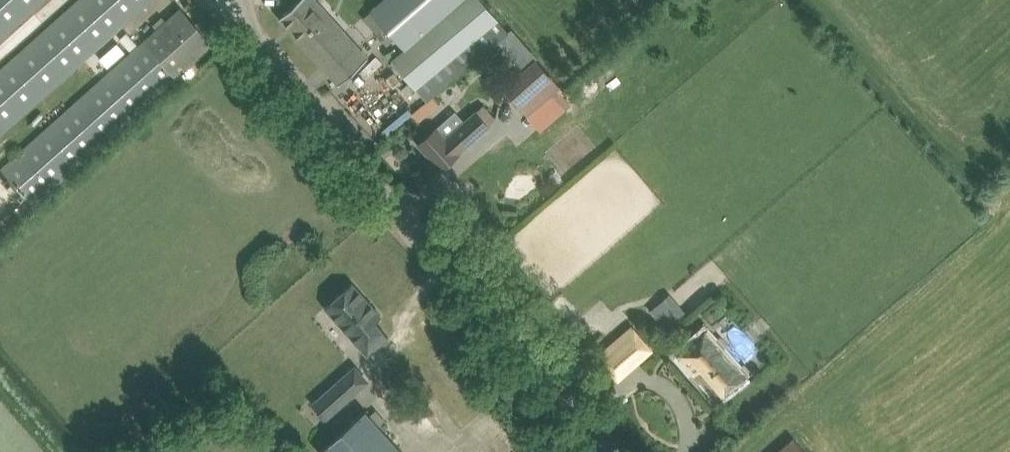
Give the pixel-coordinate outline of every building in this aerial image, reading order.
[(0,69),(0,133),(150,0),(78,0),(0,69)] [(42,0),(0,0),(0,37),(42,0)] [(322,7),(315,0),(299,0),(280,17),(340,83),(368,58),(322,7)] [(426,101),(434,95),(499,39),(500,40),(510,32),(496,16),(497,16),(483,0),(385,0),(374,10),(407,48),(392,61),(409,81),(415,88),(426,101)] [(129,54),(0,168),(0,169),(32,204),(161,89),(210,46),(178,10),(129,54)] [(127,32),(119,38),(130,50),(137,43),(127,32)] [(117,42),(99,58),(108,67),(126,51),(117,42)] [(503,88),(527,115),(560,86),(536,59),(503,88)] [(409,81),(401,88),(407,95),(415,88),(409,81)] [(371,98),(354,113),(370,131),(387,116),(371,98)] [(455,110),(433,130),(418,143),(441,169),(497,119),(483,103),(464,120),(455,110)] [(381,315),(352,282),(325,306),(368,354),(389,336),(375,321),(381,315)] [(670,293),(650,309),(667,331),(687,315),(670,293)] [(597,355),(617,380),(653,349),(633,324),(597,355)] [(677,354),(717,399),(746,374),(707,326),(677,354)] [(310,401),(325,419),(367,382),(351,365),(310,401)] [(319,451),(400,451),(364,412),(319,451)] [(794,437),(777,451),(807,451),(794,437)]
